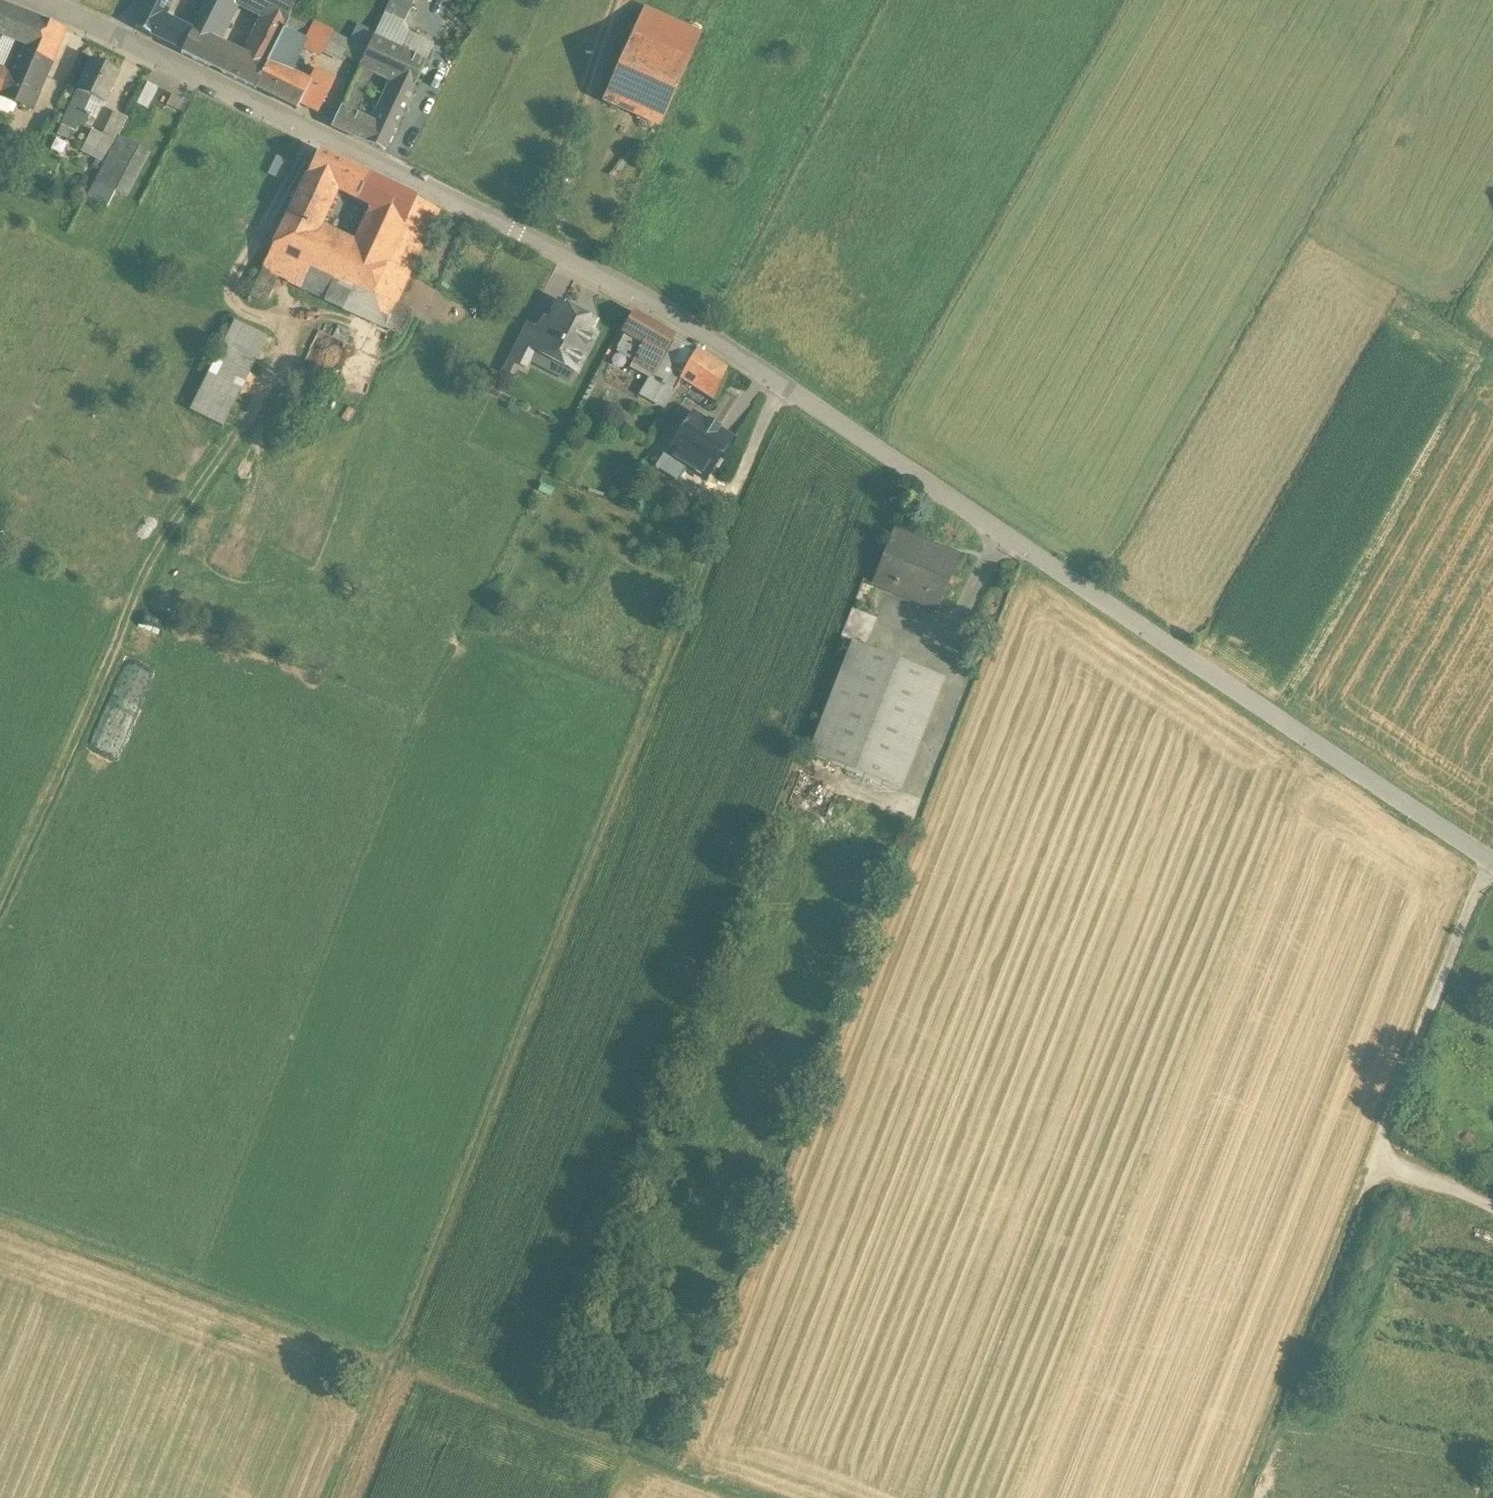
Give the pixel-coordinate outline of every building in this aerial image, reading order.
[(143,12),(159,19),(168,0),(149,0),(143,12)] [(190,34),(209,43),(228,5),(232,8),(236,2),(232,0),(207,0),(200,15),(190,34)] [(236,2),(267,16),(269,17),(278,0),(232,0),(236,2)] [(269,17),(285,25),(287,21),(292,11),(296,2),(297,0),(278,0),(269,17)] [(296,2),(310,8),(314,0),(297,0),(296,2)] [(399,20),(420,29),(431,0),(408,0),(399,20)] [(0,4),(0,43),(1,41),(8,26),(29,37),(37,19),(24,13),(0,4)] [(643,8),(631,37),(688,62),(701,33),(643,8)] [(190,11),(182,30),(183,31),(190,34),(200,15),(190,11)] [(307,18),(292,11),(287,21),(302,28),(307,18)] [(159,19),(143,12),(135,29),(174,47),(183,31),(182,30),(159,19)] [(269,17),(267,16),(262,26),(280,35),(285,25),(269,17)] [(46,44),(32,74),(43,79),(47,80),(69,32),(37,19),(29,37),(46,44)] [(302,28),(287,21),(285,25),(285,26),(283,31),(305,41),(302,47),(313,52),(314,49),(321,52),(329,35),(316,29),(314,33),(302,28)] [(8,26),(1,41),(23,49),(29,37),(8,26)] [(280,35),(262,26),(244,59),(264,68),(280,35)] [(183,31),(174,47),(182,51),(190,34),(183,31)] [(283,31),(267,65),(288,76),(302,47),(305,41),(283,31)] [(209,43),(190,34),(182,51),(181,53),(208,66),(217,47),(209,43)] [(351,45),(329,35),(321,52),(343,62),(345,59),(351,45)] [(46,44),(29,37),(23,49),(15,66),(32,74),(46,44)] [(414,37),(406,54),(419,60),(428,43),(414,37)] [(631,37),(604,99),(662,124),(688,62),(631,37)] [(406,54),(372,39),(366,51),(360,65),(360,66),(369,70),(394,82),(395,80),(413,88),(424,63),(419,60),(406,54)] [(366,51),(351,45),(345,59),(360,66),(360,65),(366,51)] [(244,59),(217,47),(208,66),(255,89),(265,69),(264,68),(244,59)] [(118,74),(91,62),(77,92),(92,99),(103,104),(118,74)] [(288,76),(267,65),(265,69),(255,89),(298,110),(301,104),(309,86),(308,85),(288,76)] [(15,66),(10,78),(23,83),(13,106),(31,113),(47,80),(43,79),(38,90),(27,85),(32,74),(15,66)] [(369,70),(360,66),(355,76),(360,78),(366,76),(369,70)] [(13,106),(23,83),(10,78),(0,74),(0,100),(13,106)] [(43,79),(32,74),(27,85),(38,90),(43,79)] [(333,83),(313,74),(308,85),(309,86),(301,104),(319,113),(333,83)] [(355,76),(346,95),(353,98),(360,78),(355,76)] [(413,88),(395,80),(394,82),(387,97),(404,105),(413,88)] [(147,83),(136,104),(147,109),(157,88),(147,83)] [(92,99),(77,92),(64,120),(79,127),(92,99)] [(346,95),(339,110),(346,114),(353,98),(346,95)] [(404,105),(387,97),(373,127),(391,135),(404,105)] [(103,104),(92,99),(79,127),(91,131),(103,104)] [(339,110),(332,126),(342,131),(349,115),(346,114),(339,110)] [(101,171),(111,152),(118,138),(126,119),(114,113),(102,135),(94,131),(80,153),(95,161),(92,166),(101,171)] [(373,127),(349,115),(342,131),(383,151),(391,135),(373,127)] [(79,127),(64,120),(57,134),(72,141),(79,127)] [(142,153),(120,141),(121,140),(118,138),(111,152),(101,171),(94,184),(114,194),(119,196),(142,153)] [(367,175),(318,151),(288,215),(317,228),(338,185),(358,195),(367,175)] [(416,198),(367,175),(358,195),(356,199),(371,207),(354,245),(356,246),(339,281),(351,286),(371,295),(416,199),(416,198)] [(114,194),(94,184),(86,199),(106,209),(114,194)] [(416,198),(416,199),(371,295),(395,306),(396,302),(439,210),(416,198)] [(317,228),(288,215),(270,249),(325,274),(341,239),(317,228)] [(341,239),(325,274),(339,281),(356,246),(354,245),(341,239)] [(325,274),(270,249),(261,267),(279,277),(315,296),(325,274)] [(279,277),(261,267),(248,293),(266,301),(279,277)] [(339,281),(325,274),(315,296),(341,308),(351,286),(339,281)] [(371,295),(351,286),(341,308),(384,328),(395,306),(371,295)] [(395,306),(384,328),(399,335),(411,309),(396,302),(395,306)] [(591,322),(562,307),(555,323),(547,326),(544,331),(539,329),(533,341),(538,344),(537,345),(556,354),(554,358),(556,359),(559,365),(568,369),(574,368),(577,369),(594,336),(586,332),(591,322)] [(673,336),(635,314),(626,331),(647,343),(663,353),(665,349),(673,336)] [(267,337),(235,321),(190,410),(222,426),(267,337)] [(527,322),(508,359),(525,368),(537,345),(538,344),(533,341),(539,329),(527,322)] [(673,336),(665,349),(676,356),(684,343),(673,336)] [(663,353),(647,343),(641,355),(657,365),(659,360),(663,353)] [(697,351),(684,343),(676,356),(684,360),(690,364),(697,351)] [(663,353),(659,360),(678,371),(684,360),(676,356),(665,349),(663,353)] [(690,364),(681,380),(694,388),(710,359),(697,351),(690,364)] [(641,355),(633,369),(650,378),(657,365),(641,355)] [(726,370),(710,359),(694,388),(713,400),(726,370)] [(678,371),(668,389),(674,392),(681,380),(690,364),(684,360),(678,371)] [(683,409),(663,398),(658,395),(649,412),(674,425),(683,409)] [(707,425),(693,416),(669,453),(706,476),(729,439),(715,430),(717,429),(708,423),(707,425)] [(923,545),(895,534),(874,587),(936,611),(955,561),(922,548),(923,545)] [(877,620),(851,610),(839,640),(851,645),(851,644),(866,650),(877,620)] [(866,650),(851,644),(851,645),(808,756),(900,792),(944,680),(866,650)]
